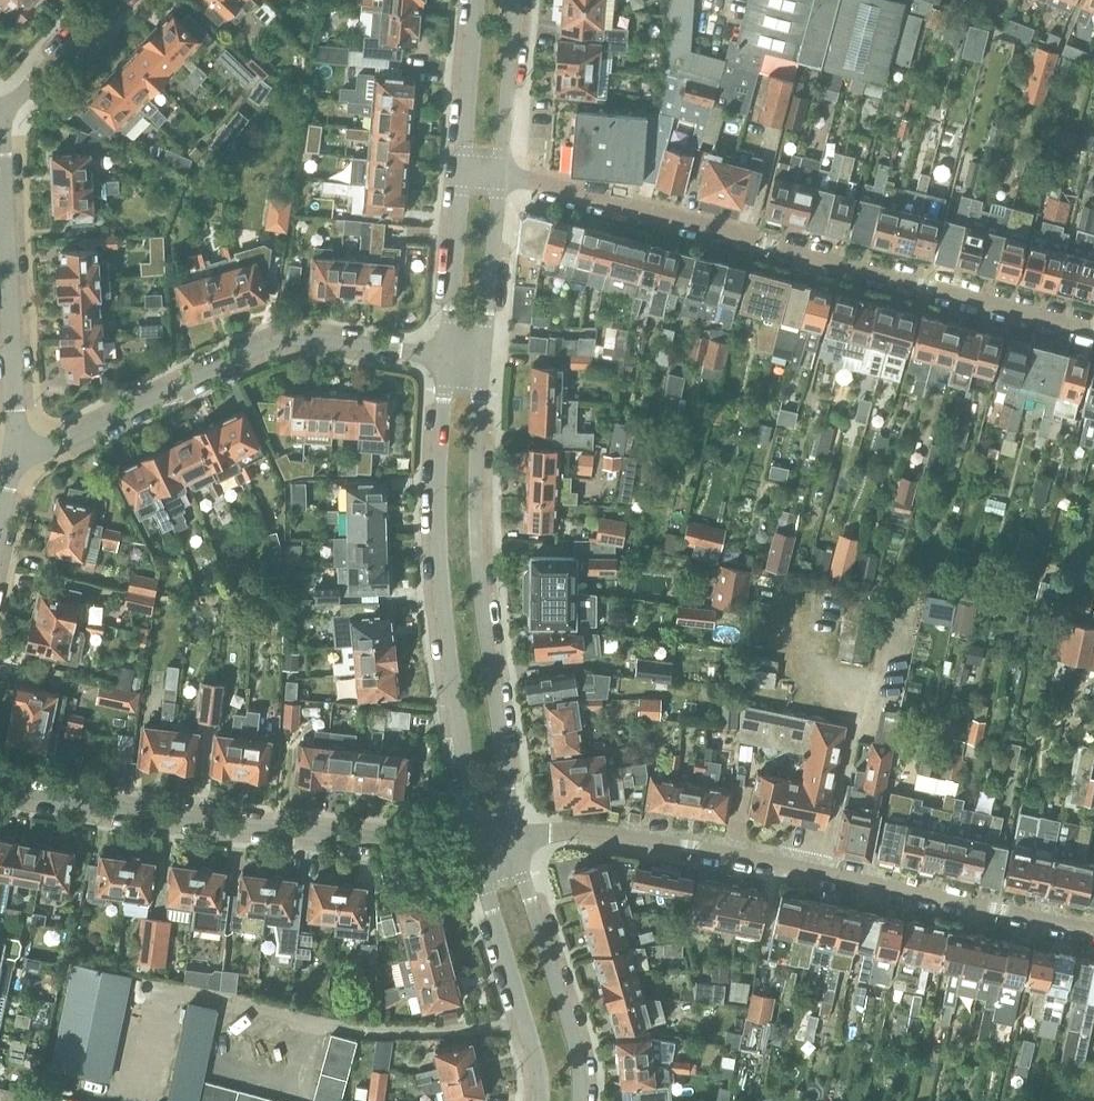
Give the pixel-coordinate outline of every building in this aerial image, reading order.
[(5,6),(20,21),(39,0),(0,0),(0,11),(5,6)] [(213,1),(205,10),(219,24),(228,15),(236,23),(256,3),(253,0),(212,0),(213,1)] [(272,18),(280,11),(266,0),(265,0),(260,6),(272,18)] [(373,10),(373,9),(385,11),(420,13),(424,13),(425,0),(362,0),(362,10),(373,10)] [(564,6),(613,10),(614,0),(565,0),(564,6)] [(724,63),(757,71),(763,51),(798,60),(799,61),(800,59),(883,79),(888,59),(891,60),(907,0),(749,0),(738,41),(730,39),(724,63)] [(891,60),(909,65),(922,18),(929,19),(933,2),(929,0),(907,0),(891,60)] [(946,8),(969,17),(975,0),(949,0),(946,8)] [(1046,2),(1070,12),(1075,0),(1047,0),(1046,2)] [(1093,8),(1093,0),(1082,0),(1081,3),(1082,3),(1076,19),(1087,23),(1093,8)] [(613,10),(564,6),(562,31),(602,34),(601,39),(628,42),(628,27),(612,26),(613,10)] [(932,6),(927,25),(946,30),(951,11),(932,6)] [(420,13),(385,11),(373,9),(373,10),(371,36),(365,35),(363,56),(402,59),(403,41),(418,42),(420,13)] [(174,15),(154,37),(178,60),(207,30),(189,12),(181,21),(174,15)] [(947,32),(966,37),(970,19),(952,14),(947,32)] [(1010,20),(1005,31),(1011,34),(1016,23),(1010,20)] [(1057,46),(1061,37),(1050,32),(1046,42),(1057,46)] [(133,59),(132,59),(160,85),(172,72),(169,70),(178,60),(154,37),(133,59)] [(627,53),(628,42),(601,39),(601,45),(561,42),(559,67),(597,71),(607,71),(612,71),(613,52),(627,53)] [(312,61),(348,64),(349,46),(315,44),(312,61)] [(1028,44),(1025,54),(1034,57),(1037,47),(1028,44)] [(1056,58),(1058,53),(1037,47),(1034,57),(1025,89),(1045,95),(1053,69),(1056,58)] [(247,62),(261,76),(267,75),(275,66),(258,51),(247,62)] [(799,61),(798,60),(763,51),(757,71),(759,71),(770,74),(759,119),(781,124),(788,99),(793,79),(795,79),(799,61)] [(1079,60),(1087,63),(1091,54),(1083,51),(1079,60)] [(226,67),(246,87),(256,75),(236,57),(226,67)] [(150,96),(160,85),(132,59),(112,81),(136,104),(146,113),(160,126),(168,118),(158,108),(159,107),(145,95),(146,94),(150,96)] [(724,62),(719,80),(712,104),(726,109),(748,114),(759,71),(757,71),(724,63),(724,62)] [(191,72),(201,82),(208,74),(198,65),(191,72)] [(700,149),(712,104),(719,80),(662,66),(660,92),(659,106),(649,105),(642,180),(656,183),(684,190),(693,155),(666,148),(671,129),(684,133),(689,120),(697,122),(690,146),(700,149)] [(607,71),(597,71),(559,67),(557,94),(595,97),(596,86),(606,87),(607,71)] [(840,91),(844,74),(827,69),(822,87),(840,91)] [(183,81),(193,91),(201,82),(191,72),(183,81)] [(349,89),(348,101),(412,106),(415,77),(376,73),(374,91),(349,89)] [(849,89),(863,93),(867,78),(853,75),(849,89)] [(788,99),(781,124),(800,128),(808,97),(800,95),(803,81),(795,79),(793,79),(788,99)] [(881,97),(885,83),(868,79),(864,93),(881,97)] [(126,134),(146,113),(136,104),(112,81),(92,102),(93,103),(82,116),(97,130),(101,126),(110,135),(119,127),(126,134)] [(628,94),(627,104),(629,104),(639,105),(639,94),(628,94)] [(552,164),(571,165),(570,174),(642,180),(649,105),(639,105),(629,104),(627,104),(556,98),(552,164)] [(372,116),(371,129),(410,132),(412,106),(348,101),(347,112),(361,113),(360,115),(372,116)] [(697,193),(723,200),(733,163),(734,163),(736,154),(713,148),(718,139),(726,109),(712,104),(700,149),(700,150),(707,152),(697,193)] [(906,139),(911,120),(903,118),(898,137),(906,139)] [(215,139),(227,148),(239,134),(226,123),(214,138),(215,139)] [(987,143),(998,147),(1004,126),(993,123),(987,143)] [(369,158),(408,162),(410,132),(371,129),(346,126),(345,137),(345,138),(370,140),(369,158)] [(1061,128),(1056,147),(1072,151),(1077,133),(1061,128)] [(80,129),(75,143),(101,152),(106,138),(80,129)] [(1078,146),(1092,149),(1093,141),(1093,135),(1082,132),(1078,146)] [(215,139),(210,146),(222,156),(227,148),(215,139)] [(162,162),(187,172),(193,158),(181,154),(183,149),(175,142),(171,150),(168,148),(162,162)] [(320,144),(307,143),(306,151),(319,152),(320,144)] [(206,151),(200,159),(209,166),(215,158),(206,151)] [(820,168),(805,225),(809,226),(808,229),(817,231),(817,228),(825,230),(845,154),(835,151),(831,170),(820,168)] [(56,184),(92,182),(91,152),(54,154),(56,184)] [(778,162),(765,214),(785,220),(802,156),(792,153),(789,165),(778,162)] [(845,154),(825,230),(846,235),(852,214),(860,183),(849,180),(855,157),(845,154)] [(743,197),(751,200),(752,200),(763,159),(752,156),(750,163),(738,160),(737,164),(734,163),(733,163),(723,200),(740,205),(743,197)] [(802,156),(785,220),(805,225),(820,168),(822,160),(802,156)] [(342,171),(341,182),(406,188),(408,162),(369,158),(367,173),(342,171)] [(964,183),(975,186),(981,161),(980,161),(972,160),(970,159),(964,183)] [(860,198),(850,236),(871,242),(886,184),(887,179),(890,165),(880,162),(874,185),(864,183),(860,198)] [(1018,169),(1015,178),(1021,179),(1023,170),(1018,169)] [(905,189),(891,247),(911,252),(925,194),(930,175),(921,173),(916,192),(905,189)] [(92,182),(56,184),(58,217),(75,216),(75,227),(95,226),(93,194),(120,193),(119,179),(92,182)] [(406,188),(341,182),(324,180),(323,191),(349,194),(349,193),(353,193),(352,208),(403,214),(406,188)] [(886,184),(871,242),(891,247),(905,189),(895,186),(892,186),(886,184)] [(925,194),(911,252),(931,257),(946,199),(925,194)] [(945,220),(935,258),(956,264),(973,198),(963,195),(956,223),(945,220)] [(1044,217),(1055,220),(1060,198),(1049,195),(1044,217)] [(973,198),(956,264),(976,269),(991,212),(989,211),(981,209),(983,200),(973,198)] [(1070,201),(1060,198),(1055,220),(1065,223),(1070,201)] [(991,212),(976,269),(996,274),(1013,207),(992,202),(989,211),(991,212)] [(1089,229),(1093,211),(1093,208),(1083,205),(1078,226),(1089,229)] [(1013,207),(996,274),(1016,279),(1034,213),(1013,207)] [(538,271),(551,220),(528,213),(520,219),(515,256),(511,320),(532,322),(538,271)] [(332,232),(345,233),(346,219),(334,218),(332,232)] [(271,227),(284,229),(285,221),(273,219),(271,227)] [(359,259),(343,258),(340,294),(367,296),(374,221),(346,219),(345,233),(361,235),(359,259)] [(551,220),(538,271),(554,275),(567,224),(551,220)] [(1034,229),(1020,280),(1038,285),(1054,223),(1044,220),(1041,231),(1034,229)] [(398,252),(382,250),(384,222),(374,221),(367,296),(396,299),(399,261),(397,261),(398,252)] [(1054,223),(1038,285),(1055,289),(1069,238),(1068,238),(1070,233),(1062,231),(1063,225),(1054,223)] [(584,228),(567,224),(554,275),(570,279),(571,276),(584,228)] [(600,232),(584,228),(571,276),(570,279),(571,279),(570,287),(586,291),(587,283),(600,232)] [(1069,238),(1055,289),(1072,294),(1088,233),(1078,230),(1075,240),(1069,238)] [(587,283),(602,288),(603,288),(617,237),(600,232),(587,283)] [(1072,294),(1089,298),(1093,281),(1093,234),(1088,233),(1072,294)] [(118,246),(117,236),(80,237),(81,244),(104,242),(104,247),(118,246)] [(602,288),(634,297),(648,245),(617,237),(603,288),(602,288)] [(57,262),(58,281),(110,278),(109,257),(99,258),(98,249),(96,249),(96,243),(85,244),(86,250),(62,250),(62,262),(57,262)] [(241,304),(254,300),(256,301),(261,299),(263,297),(266,296),(261,278),(268,276),(272,247),(265,243),(235,251),(233,243),(222,246),(226,258),(241,304)] [(643,298),(650,300),(651,300),(665,250),(648,245),(634,297),(631,316),(637,317),(643,298)] [(340,294),(343,258),(332,257),(332,248),(315,247),(314,255),(311,292),(340,294)] [(664,318),(666,309),(665,309),(680,254),(665,250),(651,300),(650,300),(647,314),(664,318)] [(207,251),(197,254),(215,311),(228,307),(231,309),(236,307),(238,304),(241,304),(226,258),(211,262),(207,251)] [(203,315),(215,311),(197,254),(189,256),(196,280),(178,286),(188,319),(192,318),(192,321),(203,317),(203,315)] [(695,257),(680,254),(665,309),(666,309),(674,311),(679,292),(685,293),(695,257)] [(711,262),(695,257),(685,293),(680,312),(697,317),(697,314),(711,262)] [(166,273),(165,262),(151,262),(142,262),(142,275),(166,273)] [(727,266),(711,262),(697,314),(714,318),(717,302),(727,266)] [(298,279),(298,275),(301,275),(302,266),(291,265),(289,278),(298,279)] [(745,271),(727,266),(717,302),(726,304),(722,318),(723,319),(722,323),(729,325),(730,321),(732,321),(734,312),(745,271)] [(750,270),(740,309),(758,313),(759,347),(773,350),(791,281),(750,270)] [(65,312),(100,310),(99,298),(101,298),(101,296),(111,296),(110,278),(58,281),(60,301),(65,300),(65,312)] [(791,281),(773,350),(791,355),(792,356),(811,286),(791,281)] [(791,355),(788,367),(797,370),(804,346),(816,350),(831,292),(828,291),(829,289),(819,286),(819,289),(811,286),(792,356),(791,355)] [(836,293),(820,355),(835,360),(833,368),(838,369),(842,354),(857,299),(836,293)] [(164,295),(147,296),(148,309),(165,308),(164,295)] [(857,299),(842,354),(862,359),(877,304),(857,299)] [(862,359),(860,369),(880,374),(897,309),(877,304),(862,359)] [(897,309),(880,374),(883,375),(885,369),(902,374),(917,315),(897,309)] [(62,341),(103,338),(102,319),(101,319),(100,310),(65,312),(66,321),(61,321),(62,341)] [(922,316),(908,369),(917,372),(912,392),(923,395),(925,386),(942,321),(922,316)] [(942,321),(925,386),(932,388),(935,378),(948,381),(962,326),(942,321)] [(147,336),(150,336),(162,335),(161,324),(146,325),(147,336)] [(597,337),(594,356),(593,364),(623,369),(624,359),(629,330),(607,326),(604,339),(597,337)] [(962,326),(948,381),(968,386),(982,332),(962,326)] [(668,365),(675,330),(663,327),(659,343),(656,362),(668,365)] [(968,386),(965,396),(973,397),(975,388),(988,392),(1003,337),(982,332),(968,386)] [(689,356),(704,359),(709,337),(694,334),(689,356)] [(162,335),(150,336),(151,349),(166,348),(165,335),(162,335)] [(528,350),(546,352),(548,337),(530,335),(528,350)] [(548,336),(548,337),(546,352),(562,353),(564,339),(564,337),(548,336)] [(579,340),(578,355),(594,356),(597,337),(596,337),(579,337),(579,340)] [(730,342),(709,337),(704,359),(701,375),(720,381),(730,342)] [(103,338),(62,341),(63,360),(68,360),(69,379),(91,377),(91,370),(103,370),(103,359),(104,359),(103,338)] [(572,354),(572,355),(578,355),(579,340),(564,339),(562,353),(572,354)] [(1009,339),(996,388),(1007,391),(1005,400),(1014,403),(1029,344),(1009,339)] [(1014,403),(1024,405),(1026,397),(1036,400),(1049,349),(1029,344),(1014,403)] [(1036,400),(1032,414),(1047,417),(1049,411),(1054,413),(1069,355),(1062,353),(1060,349),(1055,348),(1052,350),(1049,349),(1036,400)] [(592,368),(593,364),(594,356),(578,355),(572,355),(571,367),(592,368)] [(1069,355),(1054,413),(1075,418),(1090,360),(1086,359),(1085,356),(1079,355),(1077,357),(1069,355)] [(624,359),(623,369),(632,371),(633,360),(624,359)] [(566,401),(568,367),(534,365),(532,399),(559,400),(566,401)] [(1093,441),(1093,365),(1085,399),(1086,399),(1082,415),(1087,416),(1080,443),(1093,446),(1093,444),(1093,441)] [(681,398),(685,376),(669,373),(665,395),(681,398)] [(296,438),(305,438),(305,431),(307,395),(277,393),(277,404),(258,403),(269,430),(269,429),(276,430),(296,431),(296,438)] [(333,433),(332,433),(334,396),(307,395),(305,431),(305,438),(305,442),(332,444),(333,433)] [(362,397),(360,434),(359,434),(358,462),(357,472),(372,473),(373,451),(389,452),(390,435),(388,435),(389,416),(393,402),(383,395),(372,397),(362,397)] [(332,433),(333,433),(359,434),(360,434),(362,397),(334,396),(332,433)] [(867,423),(869,414),(873,401),(861,397),(855,419),(867,423)] [(567,399),(567,401),(566,401),(559,400),(532,399),(530,431),(553,432),(552,444),(584,446),(594,449),(594,432),(577,431),(578,399),(567,399)] [(1004,404),(998,425),(1007,428),(1013,406),(1004,404)] [(724,407),(714,405),(711,421),(719,423),(724,407)] [(1007,428),(1004,438),(1014,441),(1016,431),(1023,409),(1013,406),(1007,428)] [(777,421),(791,425),(794,413),(780,409),(777,421)] [(219,423),(247,480),(256,476),(250,463),(265,455),(259,443),(256,445),(240,413),(219,423)] [(964,446),(971,420),(961,417),(953,443),(964,446)] [(1051,423),(1048,436),(1058,439),(1063,420),(1053,418),(1051,423)] [(674,432),(673,437),(679,439),(680,433),(682,422),(676,420),(674,432)] [(1042,420),(1038,434),(1048,436),(1051,423),(1042,420)] [(240,484),(247,480),(219,423),(218,424),(217,422),(193,433),(194,435),(197,434),(220,481),(235,474),(240,484)] [(757,422),(752,441),(768,445),(773,426),(757,422)] [(822,431),(818,444),(815,459),(825,462),(834,427),(824,425),(822,431)] [(623,453),(627,430),(614,428),(610,451),(623,453)] [(219,481),(220,481),(197,434),(194,435),(170,447),(185,479),(200,471),(206,484),(208,483),(214,496),(224,491),(219,481)] [(887,452),(891,438),(878,435),(875,449),(887,452)] [(946,447),(931,443),(926,464),(941,468),(946,447)] [(142,459),(143,461),(171,518),(174,525),(176,531),(188,525),(185,520),(187,519),(183,512),(186,510),(179,496),(186,492),(188,488),(167,446),(142,459)] [(530,448),(529,474),(558,475),(559,449),(530,448)] [(303,474),(304,461),(290,459),(287,452),(275,458),(285,479),(303,474)] [(622,455),(604,454),(603,468),(621,469),(622,455)] [(594,456),(581,455),(579,472),(592,474),(594,456)] [(630,502),(637,457),(624,455),(617,500),(630,502)] [(163,530),(174,525),(171,518),(143,461),(118,473),(140,520),(142,519),(150,534),(162,528),(163,530)] [(303,474),(314,474),(315,462),(304,461),(303,474)] [(357,474),(357,472),(358,462),(339,462),(338,474),(357,474)] [(790,468),(772,464),(769,476),(787,480),(790,468)] [(529,474),(528,501),(557,503),(577,504),(578,491),(571,491),(572,476),(558,475),(529,474)] [(901,475),(895,499),(897,499),(912,503),(918,480),(901,475)] [(1044,507),(1051,479),(1038,476),(1031,504),(1044,507)] [(347,510),(386,509),(385,482),(347,483),(347,499),(325,499),(325,511),(339,510),(347,510)] [(58,498),(52,525),(88,532),(101,535),(102,527),(103,524),(90,522),(94,506),(85,504),(88,491),(69,487),(67,500),(58,498)] [(985,510),(1004,514),(1007,501),(987,497),(985,510)] [(897,499),(893,513),(908,517),(912,503),(897,499)] [(292,510),(307,509),(307,500),(292,500),(292,510)] [(555,529),(557,503),(528,501),(526,527),(555,529)] [(347,510),(348,536),(387,535),(386,509),(347,510)] [(339,522),(339,510),(325,511),(325,522),(339,522)] [(615,544),(623,545),(627,527),(627,521),(600,516),(596,540),(615,544)] [(723,529),(686,519),(679,543),(717,553),(723,529)] [(798,545),(794,544),(796,535),(795,535),(798,527),(778,522),(777,530),(775,530),(766,568),(790,573),(798,545)] [(101,535),(88,532),(52,525),(47,552),(83,559),(81,568),(93,571),(100,544),(103,545),(102,548),(118,551),(120,538),(101,535)] [(102,527),(101,535),(120,538),(122,530),(102,527)] [(277,532),(269,535),(272,546),(281,544),(277,532)] [(680,535),(668,533),(664,551),(677,554),(680,535)] [(388,565),(387,535),(348,536),(334,536),(335,565),(339,565),(388,565)] [(859,539),(845,536),(836,567),(831,566),(829,572),(848,578),(859,539)] [(575,539),(575,556),(575,557),(589,557),(589,572),(617,572),(616,557),(615,557),(615,544),(596,540),(575,539)] [(286,565),(303,565),(303,551),(286,550),(286,565)] [(855,579),(873,582),(878,556),(860,552),(855,579)] [(825,572),(828,559),(812,555),(809,568),(825,572)] [(526,573),(526,589),(531,589),(575,590),(575,571),(575,557),(575,556),(531,556),(531,568),(526,573)] [(249,563),(240,567),(247,583),(256,579),(249,563)] [(746,610),(752,573),(752,570),(719,564),(712,604),(746,610)] [(388,591),(388,565),(339,565),(340,587),(316,587),(316,602),(340,602),(340,590),(350,590),(350,592),(388,591)] [(129,589),(156,595),(159,577),(155,575),(155,577),(137,574),(137,571),(133,570),(129,589)] [(282,576),(265,577),(266,589),(283,587),(282,576)] [(1050,609),(1065,612),(1072,582),(1057,578),(1050,609)] [(1041,580),(1034,605),(1049,608),(1055,584),(1041,580)] [(836,657),(867,663),(881,587),(850,583),(836,657)] [(42,592),(36,620),(73,628),(75,617),(82,619),(85,603),(80,602),(82,590),(60,585),(58,595),(42,592)] [(963,586),(961,599),(976,602),(978,589),(963,586)] [(1024,586),(1020,603),(1031,606),(1036,589),(1024,586)] [(152,614),(156,595),(129,589),(124,608),(127,609),(128,607),(148,611),(147,613),(152,614)] [(526,589),(526,607),(531,614),(531,623),(564,623),(596,623),(596,594),(575,591),(575,590),(531,589),(526,589)] [(684,590),(683,601),(705,604),(705,592),(684,590)] [(281,593),(261,593),(261,604),(281,604),(281,593)] [(1088,613),(1092,598),(1076,593),(1072,609),(1088,613)] [(343,615),(334,616),(337,647),(343,646),(354,645),(394,641),(392,627),(395,626),(394,619),(391,618),(391,613),(379,614),(378,602),(342,603),(343,615)] [(302,603),(293,604),(293,611),(304,611),(304,603),(302,603)] [(953,622),(973,626),(977,607),(957,603),(953,622)] [(696,623),(715,625),(717,610),(698,607),(696,623)] [(1052,657),(1075,661),(1083,623),(1060,619),(1052,657)] [(82,629),(73,628),(36,620),(34,620),(28,648),(71,656),(74,645),(79,646),(83,642),(85,635),(82,629)] [(105,623),(89,620),(87,631),(102,634),(105,623)] [(1075,661),(1093,665),(1093,626),(1083,623),(1075,661)] [(598,632),(598,633),(563,628),(563,629),(533,632),(535,656),(563,654),(564,659),(602,656),(600,633),(598,632)] [(344,662),(334,663),(335,674),(357,672),(396,668),(395,655),(398,653),(397,646),(394,645),(394,641),(354,645),(343,646),(344,662)] [(980,665),(984,647),(971,644),(967,662),(980,665)] [(299,670),(299,654),(284,653),(283,669),(299,670)] [(638,657),(635,677),(671,682),(674,662),(638,657)] [(168,664),(165,687),(178,689),(180,666),(168,664)] [(117,665),(114,686),(120,687),(133,689),(136,669),(117,665)] [(62,676),(64,676),(65,670),(55,668),(53,674),(62,676)] [(396,668),(357,672),(359,699),(399,695),(399,691),(401,689),(400,683),(398,681),(396,668)] [(564,673),(526,679),(528,701),(578,693),(585,692),(584,683),(595,683),(595,672),(564,673)] [(53,674),(48,673),(46,684),(60,687),(62,676),(53,674)] [(196,720),(210,721),(214,682),(201,680),(196,720)] [(287,680),(286,699),(297,699),(298,681),(287,680)] [(227,684),(214,682),(210,721),(223,723),(227,684)] [(68,694),(57,692),(20,684),(14,713),(51,721),(62,724),(68,694)] [(115,707),(137,712),(141,691),(133,689),(120,687),(115,707)] [(722,709),(739,712),(739,701),(739,696),(723,694),(722,709)] [(602,696),(582,698),(582,709),(602,708),(602,696)] [(637,718),(659,719),(660,699),(638,698),(637,718)] [(549,729),(580,725),(576,699),(545,702),(549,729)] [(967,741),(981,744),(986,721),(985,721),(989,701),(978,699),(974,718),(973,718),(967,741)] [(146,726),(142,763),(169,766),(174,723),(174,722),(176,701),(164,700),(161,728),(146,726)] [(1085,712),(1092,713),(1093,703),(1093,701),(1088,700),(1085,712)] [(301,703),(285,702),(283,727),(299,728),(301,703)] [(779,751),(780,747),(807,752),(801,781),(759,773),(750,814),(780,820),(781,818),(825,827),(833,787),(847,724),(741,703),(739,740),(764,744),(763,748),(766,752),(775,753),(779,751)] [(247,709),(246,714),(240,774),(266,777),(270,740),(257,739),(261,711),(247,709)] [(387,709),(386,715),(385,725),(410,728),(412,711),(387,709)] [(738,727),(739,712),(722,709),(721,725),(738,727)] [(839,830),(836,849),(838,849),(868,856),(870,856),(888,766),(892,747),(892,746),(898,714),(879,711),(873,743),(868,742),(863,771),(855,769),(853,784),(848,783),(848,784),(839,830)] [(69,712),(67,724),(83,728),(85,716),(69,712)] [(228,773),(240,774),(246,714),(234,712),(231,736),(216,734),(212,771),(217,771),(218,775),(226,775),(228,773)] [(51,721),(14,713),(8,741),(54,750),(58,732),(49,730),(51,721)] [(375,714),(374,730),(385,731),(385,725),(386,715),(375,714)] [(899,717),(894,744),(908,747),(913,720),(899,717)] [(174,723),(169,766),(180,767),(180,770),(191,772),(192,769),(196,769),(200,732),(197,732),(197,728),(186,727),(186,725),(174,723)] [(83,728),(67,724),(65,736),(80,740),(83,728)] [(580,725),(549,729),(553,755),(584,751),(580,725)] [(329,735),(324,784),(351,787),(355,750),(357,735),(329,732),(329,735)] [(119,733),(116,759),(131,761),(134,735),(119,733)] [(300,742),(295,780),(300,781),(302,784),(308,785),(310,782),(324,784),(329,735),(316,733),(315,744),(300,742)] [(958,780),(966,740),(950,737),(942,777),(958,780)] [(605,751),(605,741),(594,741),(594,751),(605,751)] [(919,773),(929,775),(937,744),(926,742),(919,773)] [(1021,744),(1009,742),(1004,766),(1016,768),(1021,744)] [(384,746),(379,790),(407,793),(410,770),(413,770),(414,758),(411,758),(411,756),(409,755),(410,746),(383,744),(383,746),(384,746)] [(355,750),(351,787),(379,790),(384,746),(383,746),(374,745),(373,752),(355,750)] [(1085,804),(1091,777),(1093,761),(1093,747),(1082,745),(1070,801),(1085,804)] [(700,817),(727,821),(732,789),(717,787),(721,762),(716,761),(718,749),(706,747),(706,760),(707,760),(705,773),(707,773),(706,785),(700,817)] [(668,766),(677,768),(680,768),(680,765),(682,754),(669,753),(668,766)] [(556,784),(622,775),(621,765),(604,767),(602,754),(554,760),(556,784)] [(696,758),(694,771),(705,773),(707,760),(706,760),(696,758)] [(631,774),(648,772),(646,762),(630,764),(631,774)] [(631,774),(622,775),(556,784),(558,797),(563,801),(575,800),(576,807),(626,801),(624,785),(634,784),(647,783),(648,774),(648,772),(631,774)] [(647,808),(674,812),(680,781),(652,776),(647,808)] [(1091,777),(1085,804),(1093,806),(1093,778),(1091,777)] [(680,781),(674,812),(700,817),(706,785),(680,781)] [(878,858),(899,862),(914,796),(904,794),(898,822),(886,819),(878,858)] [(928,828),(920,867),(939,871),(956,796),(946,794),(943,808),(933,806),(928,828)] [(918,867),(920,867),(928,828),(933,806),(921,804),(923,798),(914,796),(899,862),(918,867)] [(956,796),(939,871),(959,875),(967,837),(971,821),(961,819),(965,799),(956,796)] [(967,837),(959,875),(979,880),(993,814),(974,809),(971,821),(967,837)] [(1025,889),(1039,824),(1040,816),(1020,812),(1012,847),(1004,885),(1025,889)] [(993,814),(979,880),(1000,884),(1008,845),(998,843),(1003,816),(993,814)] [(1025,889),(1046,894),(1054,856),(1060,822),(1061,820),(1041,815),(1040,816),(1039,824),(1025,889)] [(1054,856),(1046,894),(1066,898),(1081,825),(1071,824),(1071,825),(1060,822),(1054,856)] [(1085,902),(1093,865),(1083,862),(1090,827),(1081,825),(1066,898),(1085,902)] [(22,843),(17,842),(11,878),(38,883),(45,847),(43,846),(44,842),(23,838),(22,843)] [(11,878),(17,842),(0,839),(0,919),(4,919),(6,907),(6,906),(11,878)] [(75,852),(45,847),(38,883),(51,885),(49,896),(62,899),(64,888),(68,888),(72,866),(75,864),(76,859),(74,857),(75,852)] [(108,892),(123,894),(128,860),(126,860),(124,856),(118,855),(115,858),(102,856),(100,866),(89,864),(87,878),(91,879),(88,898),(92,902),(107,904),(108,892)] [(131,860),(128,860),(123,894),(150,898),(155,864),(142,862),(142,858),(132,857),(131,860)] [(615,864),(606,863),(587,868),(587,867),(578,869),(578,871),(572,873),(573,879),(572,880),(575,890),(577,890),(579,899),(613,890),(623,892),(615,864)] [(166,906),(192,910),(194,910),(199,869),(197,869),(193,865),(188,864),(184,867),(172,865),(166,906)] [(1093,865),(1085,902),(1093,904),(1093,865)] [(200,869),(199,869),(194,910),(192,910),(190,926),(222,930),(227,895),(221,894),(224,872),(212,871),(210,866),(204,866),(200,869)] [(651,867),(650,869),(636,867),(632,891),(661,892),(666,867),(651,867)] [(680,872),(666,867),(661,892),(686,893),(686,892),(690,893),(693,878),(679,875),(680,872)] [(264,922),(265,912),(269,878),(267,878),(264,874),(257,873),(254,876),(243,875),(240,894),(235,894),(231,928),(263,932),(264,922)] [(270,878),(269,878),(265,912),(264,922),(277,923),(280,942),(279,951),(296,953),(303,891),(295,890),(296,881),(285,879),(282,876),(275,875),(270,878)] [(387,892),(384,878),(375,880),(376,895),(387,892)] [(713,926),(715,914),(721,885),(721,881),(710,879),(710,883),(698,880),(690,921),(701,923),(713,926)] [(340,886),(337,919),(363,922),(367,888),(354,887),(352,883),(346,882),(342,886),(340,886)] [(309,916),(337,919),(340,886),(314,883),(309,916)] [(731,887),(721,885),(715,914),(713,926),(737,930),(744,889),(741,889),(740,885),(733,884),(731,887)] [(749,890),(744,889),(737,930),(760,935),(768,894),(758,892),(757,889),(751,888),(749,890)] [(613,890),(579,899),(586,926),(621,916),(633,915),(626,892),(623,892),(613,890)] [(395,901),(400,921),(394,922),(392,912),(380,916),(381,920),(377,921),(377,930),(377,937),(403,931),(403,929),(440,920),(434,897),(424,893),(395,901)] [(782,896),(769,959),(789,963),(801,900),(799,900),(800,896),(790,894),(790,898),(782,896)] [(813,941),(820,904),(801,900),(789,963),(799,965),(800,960),(811,962),(815,941),(813,941)] [(685,917),(688,904),(678,902),(676,916),(685,917)] [(820,1013),(841,909),(820,904),(813,941),(815,941),(823,943),(810,1011),(820,1013)] [(862,913),(841,909),(820,1013),(819,1016),(828,1018),(836,989),(837,989),(841,968),(851,970),(854,956),(862,913)] [(47,914),(33,912),(31,923),(45,925),(47,914)] [(882,917),(862,913),(854,956),(859,957),(860,953),(866,954),(860,981),(868,983),(882,917)] [(157,918),(156,918),(142,916),(136,962),(151,964),(157,918)] [(621,916),(586,926),(593,953),(629,942),(621,916)] [(903,921),(882,917),(868,983),(879,985),(884,958),(890,959),(889,963),(894,964),(903,921)] [(157,918),(151,964),(165,966),(171,920),(157,918)] [(13,966),(15,967),(17,956),(21,954),(23,943),(21,939),(21,937),(6,934),(9,920),(4,919),(0,919),(0,963),(13,966)] [(403,931),(410,956),(447,947),(440,920),(403,929),(403,931)] [(905,989),(913,990),(927,926),(921,925),(920,921),(913,920),(911,923),(908,922),(896,978),(907,980),(905,989)] [(927,926),(913,990),(924,993),(930,968),(935,969),(934,973),(939,974),(949,931),(946,930),(945,927),(939,926),(936,928),(927,926)] [(641,943),(655,939),(652,929),(639,933),(641,943)] [(314,931),(300,930),(297,957),(303,957),(311,958),(314,931)] [(377,965),(377,964),(377,960),(377,952),(377,949),(377,937),(377,930),(362,931),(363,965),(377,965)] [(949,1024),(952,1010),(968,935),(949,931),(939,974),(945,975),(946,971),(950,972),(943,1002),(944,1003),(940,1022),(949,1024)] [(968,935),(952,1010),(962,1012),(966,994),(976,997),(988,939),(985,939),(985,936),(979,934),(976,937),(968,935)] [(989,939),(988,939),(976,997),(987,999),(985,1007),(996,1009),(1009,944),(989,939)] [(664,942),(664,955),(683,955),(683,943),(664,942)] [(1029,948),(1009,944),(996,1009),(1004,1011),(1007,998),(1018,1000),(1029,948)] [(602,983),(638,972),(634,958),(647,954),(645,946),(630,946),(595,956),(602,983)] [(405,986),(417,983),(454,973),(447,947),(410,956),(388,961),(389,962),(398,960),(405,986)] [(1041,1018),(1041,1017),(1046,992),(1054,954),(1033,950),(1025,988),(1036,990),(1031,1016),(1041,1018)] [(1046,992),(1041,1017),(1051,1019),(1061,1022),(1066,997),(1074,958),(1054,954),(1046,992)] [(28,957),(26,969),(40,971),(42,960),(28,957)] [(1074,958),(1066,997),(1076,999),(1070,1027),(1080,1029),(1093,962),(1074,958)] [(136,962),(135,974),(150,977),(151,964),(136,962)] [(1073,1059),(1085,1061),(1093,1016),(1093,962),(1080,1029),(1076,1046),(1073,1059)] [(13,966),(0,963),(0,991),(8,993),(13,966)] [(712,963),(711,981),(729,981),(729,964),(712,963)] [(54,1068),(108,1080),(130,975),(75,964),(54,1068)] [(747,1002),(752,973),(743,967),(733,966),(729,1000),(747,1002)] [(210,987),(221,989),(222,975),(223,970),(216,969),(212,972),(210,987)] [(58,990),(61,975),(46,972),(43,987),(58,990)] [(638,972),(602,983),(609,1008),(645,997),(638,972)] [(457,984),(454,973),(417,983),(405,986),(399,987),(402,996),(419,992),(424,1009),(461,999),(460,996),(462,993),(460,986),(457,984)] [(222,975),(221,989),(235,991),(237,977),(222,975)] [(793,991),(796,978),(786,976),(783,989),(793,991)] [(694,999),(711,1001),(712,983),(693,981),(693,984),(694,999)] [(712,983),(711,1001),(724,1003),(726,985),(712,983)] [(693,984),(684,985),(685,1000),(694,999),(693,984)] [(854,1003),(864,1005),(866,994),(868,986),(858,984),(854,1003)] [(294,992),(285,991),(284,1003),(293,1004),(294,992)] [(746,1016),(743,1033),(740,1049),(764,1054),(776,996),(752,992),(747,1016),(746,1016)] [(894,1031),(904,1033),(912,995),(904,993),(901,1012),(898,1012),(894,1031)] [(870,1022),(875,996),(866,994),(864,1005),(861,1020),(870,1022)] [(912,995),(904,1033),(917,1036),(921,1018),(919,1017),(923,997),(912,995)] [(645,997),(609,1008),(617,1034),(653,1023),(667,1020),(660,997),(645,997)] [(203,1080),(218,1009),(188,1004),(168,1100),(173,1100),(198,1100),(203,1080)] [(456,1011),(443,1014),(445,1022),(448,1022),(458,1020),(456,1011)] [(17,1012),(15,1024),(29,1027),(31,1015),(17,1012)] [(34,1012),(31,1024),(48,1028),(50,1016),(34,1012)] [(978,1039),(988,1041),(990,1029),(994,1014),(983,1012),(978,1039)] [(809,1014),(804,1038),(814,1040),(819,1016),(809,1014)] [(1069,1027),(1066,1044),(1076,1046),(1080,1029),(1070,1027),(1069,1027)] [(740,1049),(743,1033),(727,1031),(724,1046),(740,1049)] [(328,1046),(354,1053),(357,1041),(332,1034),(328,1046)] [(617,1037),(620,1063),(653,1061),(659,1061),(671,1061),(674,1041),(651,1037),(651,1034),(617,1037)] [(13,1038),(11,1048),(26,1051),(26,1049),(28,1041),(13,1038)] [(1035,1041),(1024,1038),(1017,1072),(1027,1074),(1035,1041)] [(377,1040),(373,1070),(389,1072),(393,1040),(377,1040)] [(418,1081),(476,1067),(470,1041),(436,1049),(436,1051),(426,1053),(430,1069),(416,1073),(418,1081)] [(325,1059),(351,1066),(354,1053),(328,1046),(325,1059)] [(11,1048),(9,1059),(24,1062),(26,1051),(11,1048)] [(321,1071),(347,1079),(351,1066),(325,1059),(321,1071)] [(678,1072),(678,1061),(671,1061),(659,1061),(653,1061),(620,1063),(622,1091),(623,1100),(672,1100),(669,1071),(678,1072)] [(690,1062),(678,1061),(678,1072),(689,1073),(696,1074),(697,1063),(690,1062)] [(476,1067),(418,1081),(419,1083),(421,1083),(422,1086),(424,1089),(425,1091),(427,1092),(430,1093),(433,1092),(445,1089),(448,1100),(459,1100),(483,1095),(476,1067)] [(368,1100),(384,1100),(389,1072),(373,1070),(368,1100)] [(318,1084),(344,1091),(347,1079),(321,1071),(318,1084)] [(198,1100),(210,1100),(215,1084),(203,1080),(198,1100)] [(210,1100),(223,1100),(227,1087),(215,1084),(210,1100)] [(330,1100),(341,1100),(344,1091),(318,1084),(314,1097),(330,1100)] [(355,1097),(366,1099),(368,1087),(357,1085),(355,1097)] [(223,1100),(236,1100),(239,1090),(227,1087),(223,1100)] [(24,1093),(0,1088),(0,1100),(22,1100),(24,1093)] [(236,1100),(249,1100),(251,1093),(239,1090),(236,1100)]
